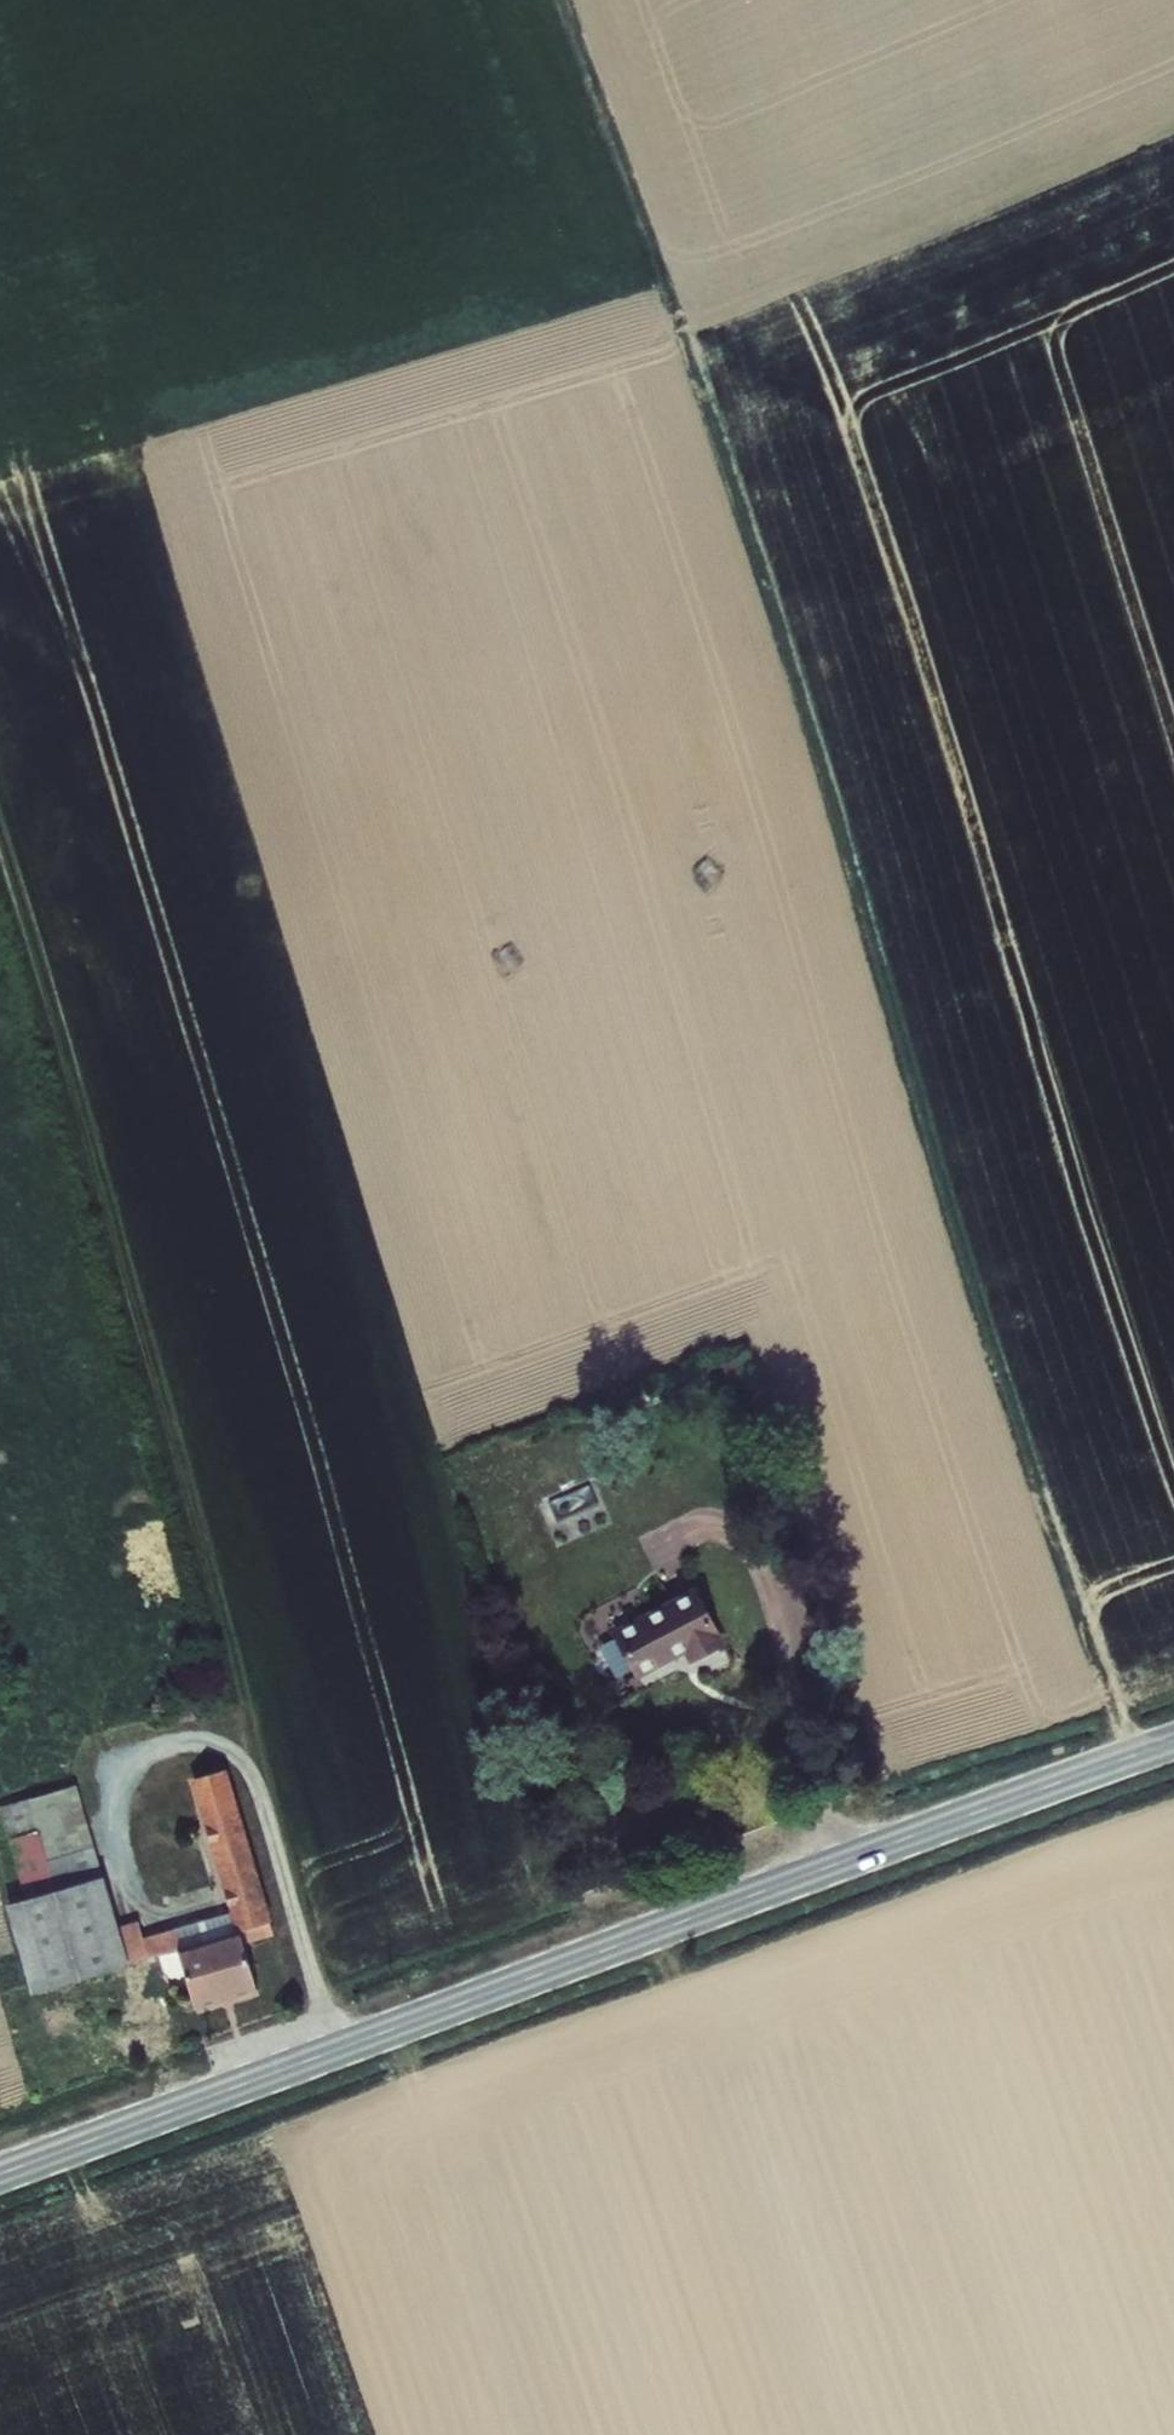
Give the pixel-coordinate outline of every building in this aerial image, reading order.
[(681,1652),(687,1662),(725,1641),(693,1582),(607,1628),(634,1677),(681,1652)] [(131,1963),(180,1948),(197,2005),(259,1987),(246,1943),(276,1935),(272,1921),(274,1921),(228,1766),(192,1777),(232,1911),(174,1928),(144,1937),(140,1920),(120,1925),(105,1872),(78,1783),(0,1805),(0,1811),(25,1895),(5,1901),(32,1992),(131,1963)]
